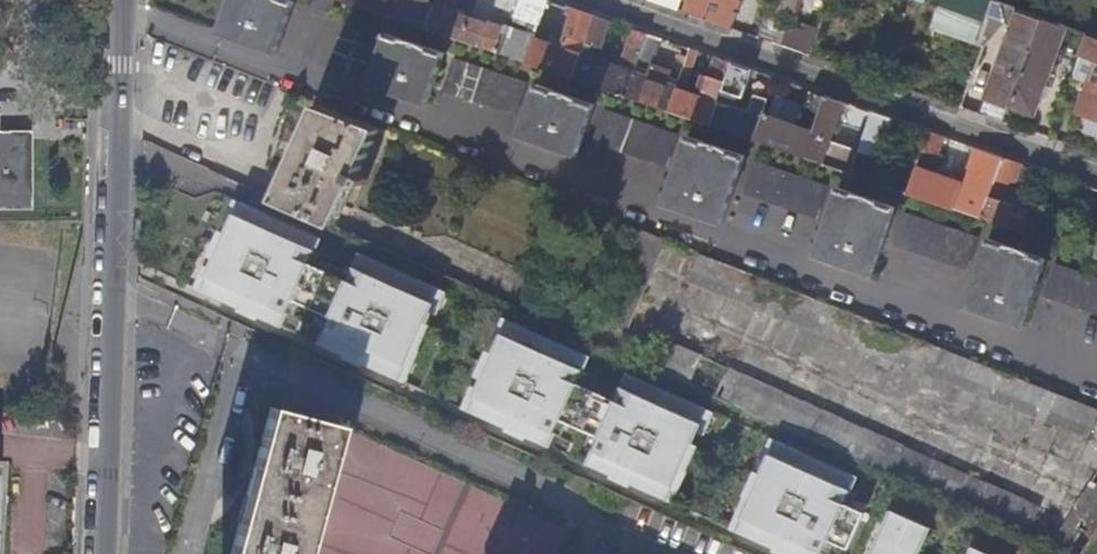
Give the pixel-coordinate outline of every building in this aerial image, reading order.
[(220,35),(278,54),(295,2),(287,0),(232,0),(220,35)] [(313,7),(332,13),(337,0),(316,0),(313,7)] [(395,19),(401,0),(347,0),(346,3),(395,19)] [(429,31),(438,6),(420,0),(401,0),(395,19),(429,31)] [(541,20),(542,17),(548,0),(540,0),(534,17),(541,20)] [(706,19),(713,0),(689,0),(684,12),(706,19)] [(706,19),(733,29),(739,11),(735,9),(737,3),(741,5),(741,0),(713,0),(706,19)] [(768,10),(772,0),(755,0),(753,4),(768,10)] [(975,42),(991,0),(943,0),(932,27),(975,42)] [(985,46),(1005,22),(1003,3),(995,0),(991,0),(975,42),(985,46)] [(1013,26),(987,98),(1010,106),(1044,18),(1003,3),(1005,22),(1013,26)] [(429,31),(496,53),(501,36),(504,29),(438,6),(429,31)] [(582,40),(587,42),(596,16),(576,9),(568,36),(570,37),(569,42),(580,46),(582,40)] [(587,42),(587,44),(603,49),(612,21),(596,16),(587,42)] [(541,20),(535,38),(541,40),(548,19),(542,17),(541,20)] [(1044,18),(1010,106),(1035,115),(1067,27),(1044,18)] [(348,25),(332,69),(364,80),(380,36),(348,25)] [(806,30),(799,52),(811,56),(820,28),(811,25),(809,31),(806,30)] [(752,35),(758,38),(762,29),(755,26),(752,35)] [(583,54),(575,80),(627,98),(636,72),(649,34),(634,29),(621,66),(583,54)] [(496,53),(527,63),(535,40),(512,33),(509,39),(501,36),(496,53)] [(389,35),(372,87),(427,105),(446,54),(389,35)] [(1089,35),(1074,77),(1090,83),(1074,126),(1096,134),(1096,37),(1089,35)] [(535,40),(527,63),(575,80),(583,54),(541,40),(535,38),(535,40)] [(680,86),(671,112),(712,126),(720,102),(691,93),(697,75),(692,73),(699,51),(693,49),(690,57),(688,63),(680,86)] [(688,63),(690,57),(680,53),(677,59),(688,63)] [(733,63),(717,57),(710,77),(726,83),(733,63)] [(455,61),(445,92),(516,117),(527,86),(455,61)] [(720,102),(712,126),(756,142),(765,115),(770,101),(753,94),(746,112),(737,109),(741,97),(743,97),(753,70),(733,63),(726,83),(725,88),(722,97),(720,102)] [(636,72),(627,98),(671,112),(680,86),(636,72)] [(778,78),(768,75),(766,81),(776,84),(778,78)] [(538,86),(520,137),(578,157),(595,105),(538,86)] [(715,94),(722,97),(725,88),(718,86),(715,94)] [(765,115),(756,142),(806,159),(829,96),(815,91),(806,116),(800,114),(796,126),(765,115)] [(829,96),(806,159),(827,166),(853,175),(861,152),(833,143),(844,112),(848,114),(849,111),(852,113),(855,105),(829,96)] [(987,98),(986,116),(1004,122),(1010,106),(987,98)] [(277,200),(337,226),(355,186),(362,184),(367,185),(369,180),(365,177),(362,171),(381,131),(320,107),(277,200)] [(605,112),(594,143),(667,168),(677,136),(605,112)] [(875,112),(861,152),(884,160),(893,133),(908,138),(913,125),(875,112)] [(30,206),(29,128),(0,128),(0,206),(30,206)] [(931,132),(909,194),(984,220),(1005,159),(1005,158),(979,148),(966,183),(934,172),(946,137),(931,132)] [(690,137),(666,205),(723,224),(746,156),(690,137)] [(861,152),(853,175),(875,183),(884,160),(861,152)] [(1005,159),(984,220),(1003,226),(1010,205),(1024,165),(1005,159)] [(756,162),(745,194),(817,218),(828,187),(756,162)] [(1047,172),(1039,169),(1037,176),(1044,179),(1047,172)] [(1025,234),(1059,246),(1066,225),(1096,236),(1096,189),(1079,183),(1073,199),(1062,196),(1055,214),(1034,208),(1033,213),(1025,234)] [(839,188),(816,256),(874,275),(897,208),(839,188)] [(321,238),(243,203),(203,292),(281,327),(293,300),(334,318),(322,345),(400,380),(441,289),(363,254),(351,281),(310,263),(321,238)] [(1010,205),(1003,226),(1014,230),(1021,209),(1010,205)] [(1021,209),(1014,230),(1025,234),(1033,213),(1021,209)] [(906,213),(895,245),(969,270),(980,238),(906,213)] [(627,331),(668,240),(640,229),(600,319),(627,331)] [(991,239),(967,307),(1024,327),(1048,259),(991,239)] [(691,282),(1090,438),(1096,422),(1096,408),(701,255),(691,282)] [(1046,297),(1096,314),(1096,278),(1056,264),(1046,297)] [(590,356),(512,321),(471,412),(549,447),(561,419),(602,438),(590,465),(668,500),(708,409),(630,374),(618,401),(578,383),(590,356)] [(861,459),(1029,535),(1042,507),(676,343),(664,372),(861,459)] [(229,553),(305,553),(342,429),(272,408),(229,553)] [(780,440),(739,531),(789,553),(822,553),(829,539),(850,548),(866,512),(845,503),(857,475),(780,440)] [(1096,533),(1096,477),(1053,546),(1070,553),(1084,553),(1096,533)] [(893,510),(873,553),(920,553),(932,527),(893,510)] [(974,546),(970,553),(992,553),(974,546)]
